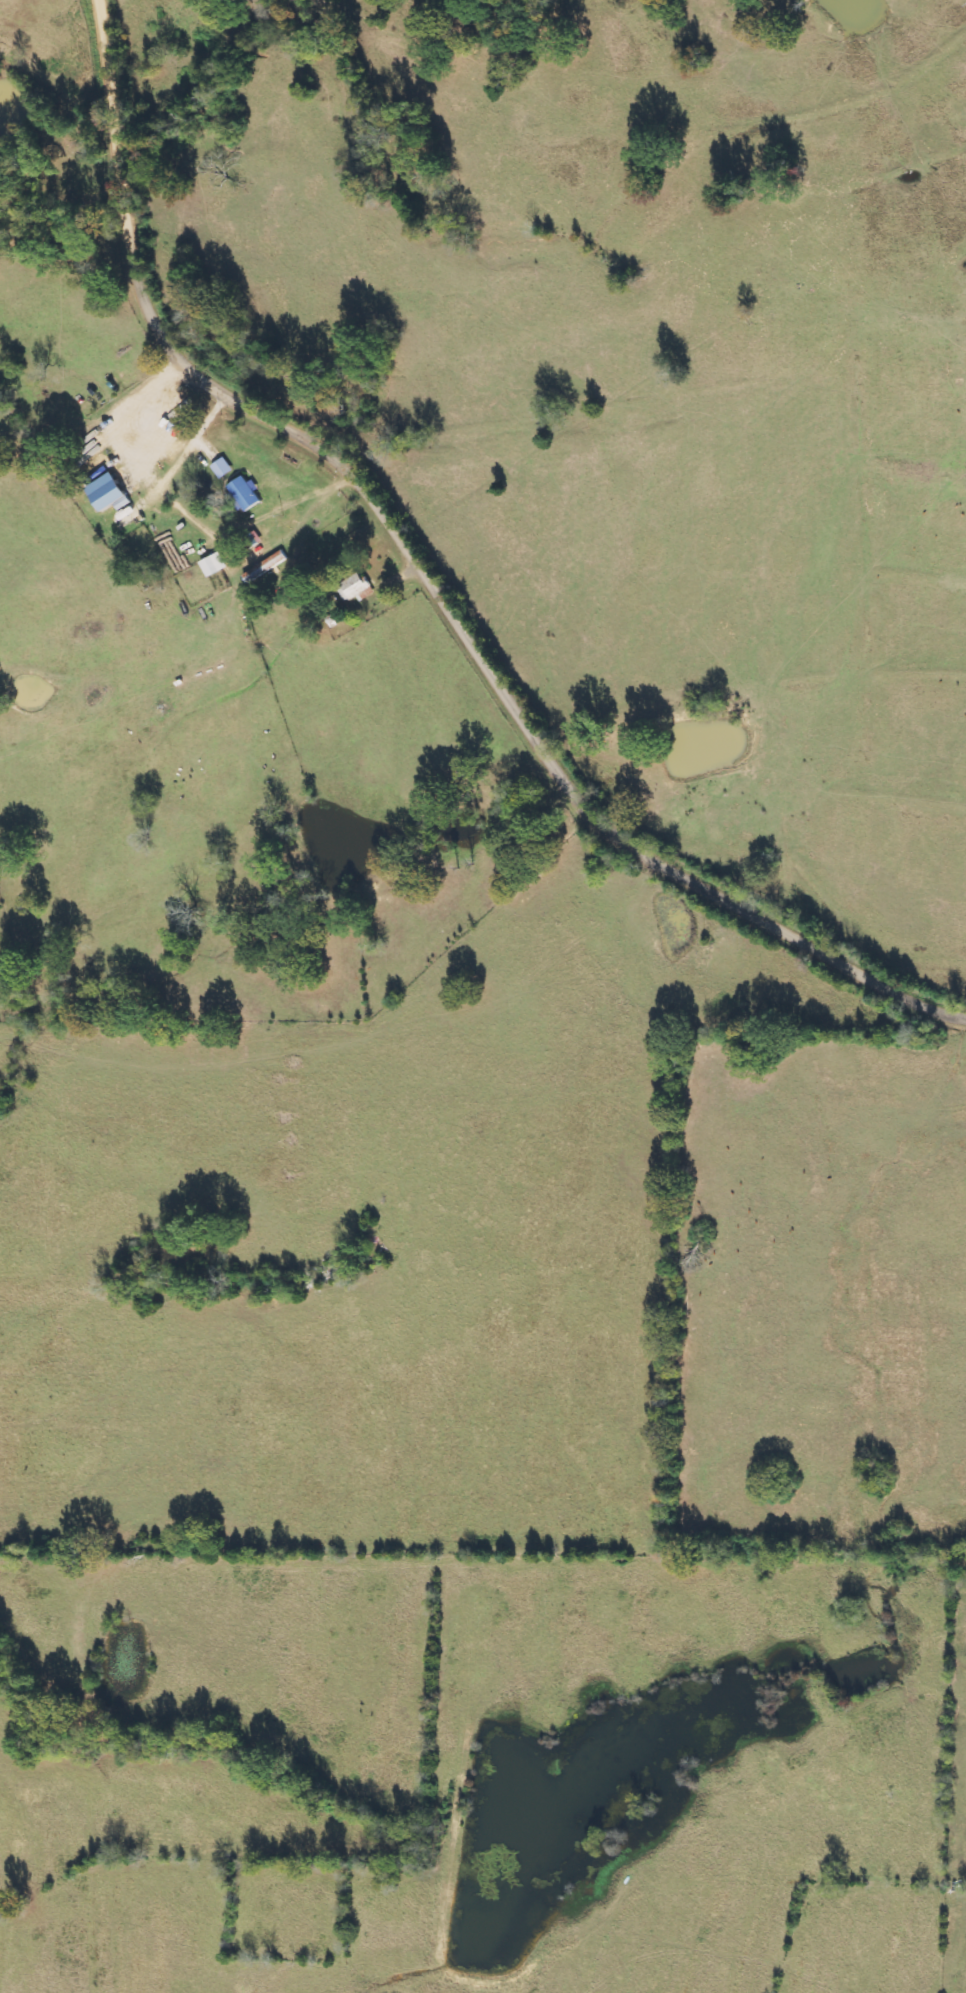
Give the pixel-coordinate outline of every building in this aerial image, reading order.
[(210,467),(220,480),(233,471),(223,457),(210,467)] [(114,506),(117,511),(130,504),(111,473),(83,490),(99,515),(114,506)] [(260,504),(250,484),(246,486),(242,478),(227,485),(241,513),(260,504)] [(207,578),(227,567),(219,552),(199,563),(207,578)] [(347,605),(371,594),(361,573),(337,584),(347,605)]
